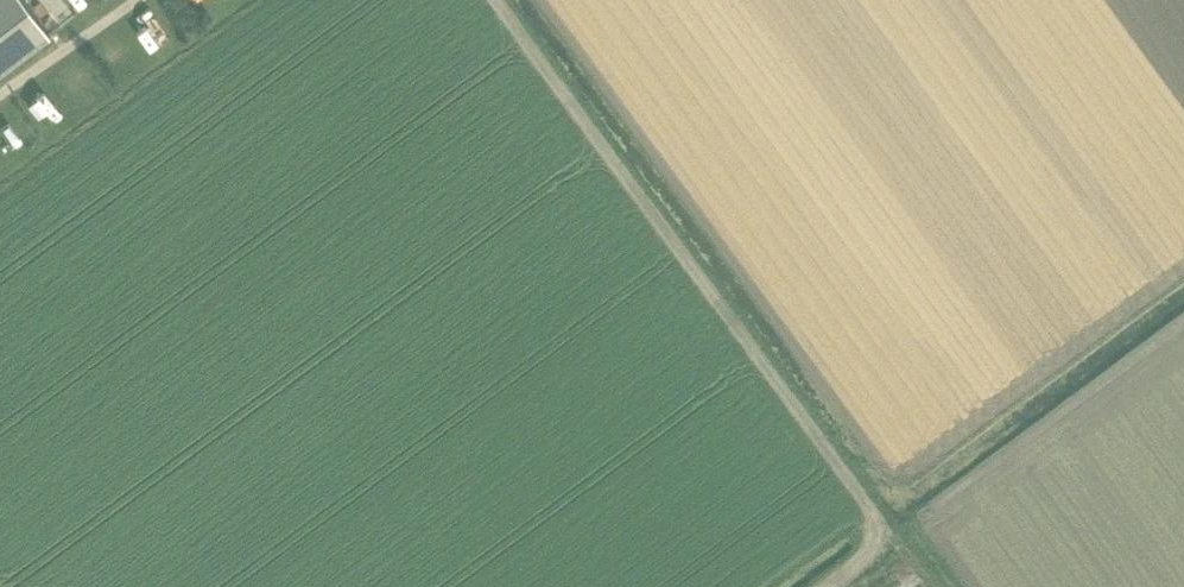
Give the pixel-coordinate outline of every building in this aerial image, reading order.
[(49,33),(24,0),(0,0),(0,70),(49,33)]
